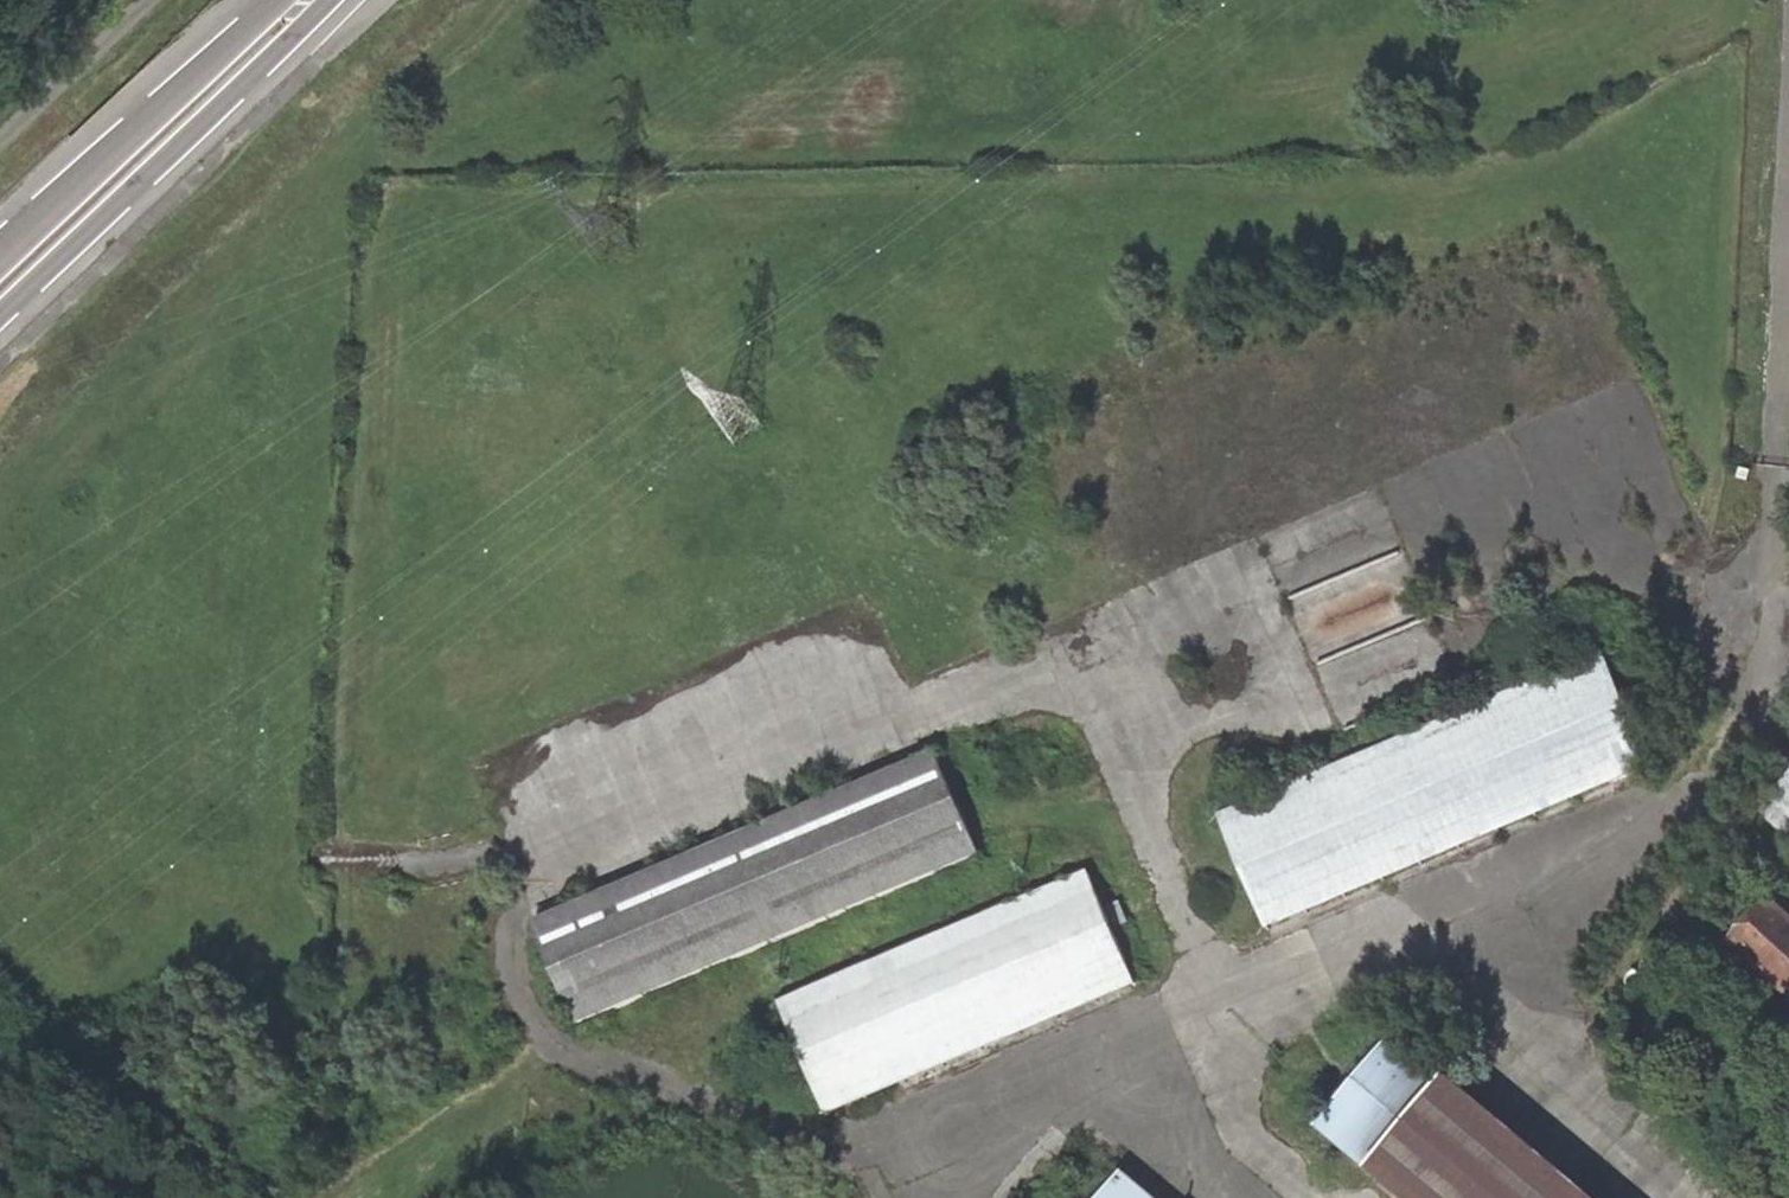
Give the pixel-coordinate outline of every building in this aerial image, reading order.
[(1611,785),(1650,768),(1603,657),(1563,674),(1611,785)] [(1265,932),(1611,785),(1563,674),(1273,798),(1254,806),(1218,821),(1265,932)] [(577,1030),(979,859),(935,757),(533,928),(577,1030)] [(1247,789),(1254,806),(1273,798),(1265,781),(1247,789)] [(1788,842),(1788,783),(1759,815),(1788,842)] [(826,1119),(1135,987),(1088,877),(779,1008),(826,1119)] [(1788,1005),(1788,927),(1763,902),(1725,946),(1788,1005)] [(1116,930),(1126,926),(1117,906),(1107,910),(1116,930)] [(1372,1178),(1449,1085),(1393,1038),(1316,1132),(1372,1178)] [(1449,1085),(1372,1178),(1396,1197),(1584,1197),(1449,1085)] [(1123,1176),(1104,1197),(1149,1197),(1123,1176)]
